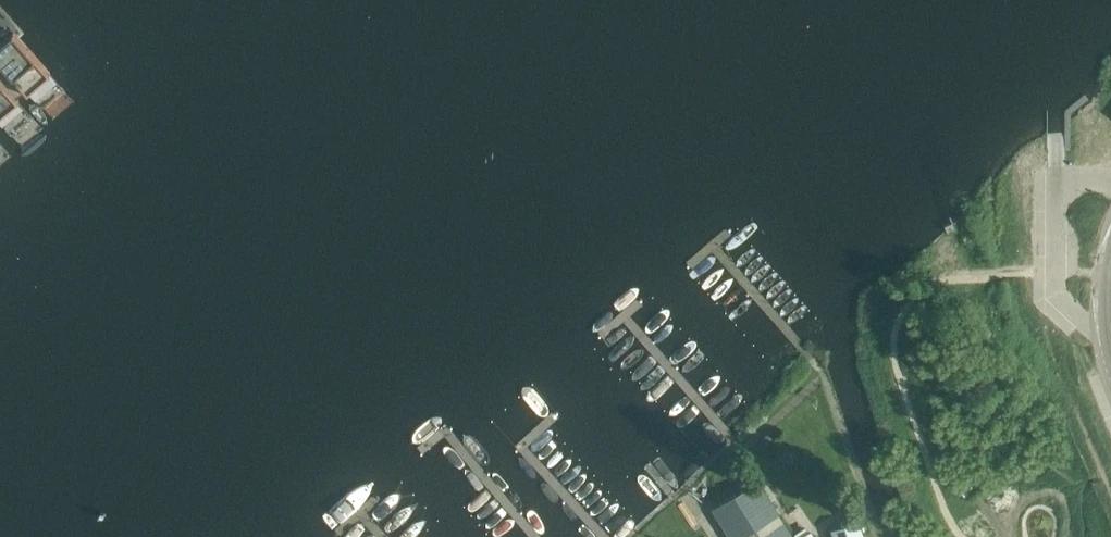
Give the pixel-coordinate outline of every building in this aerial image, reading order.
[(13,31),(0,43),(0,61),(6,67),(0,72),(0,79),(16,98),(25,90),(27,92),(50,73),(13,31)] [(18,100),(16,98),(0,79),(0,116),(18,100)] [(712,507),(730,536),(792,536),(756,480),(712,507)] [(831,529),(834,536),(864,536),(858,520),(831,529)]
